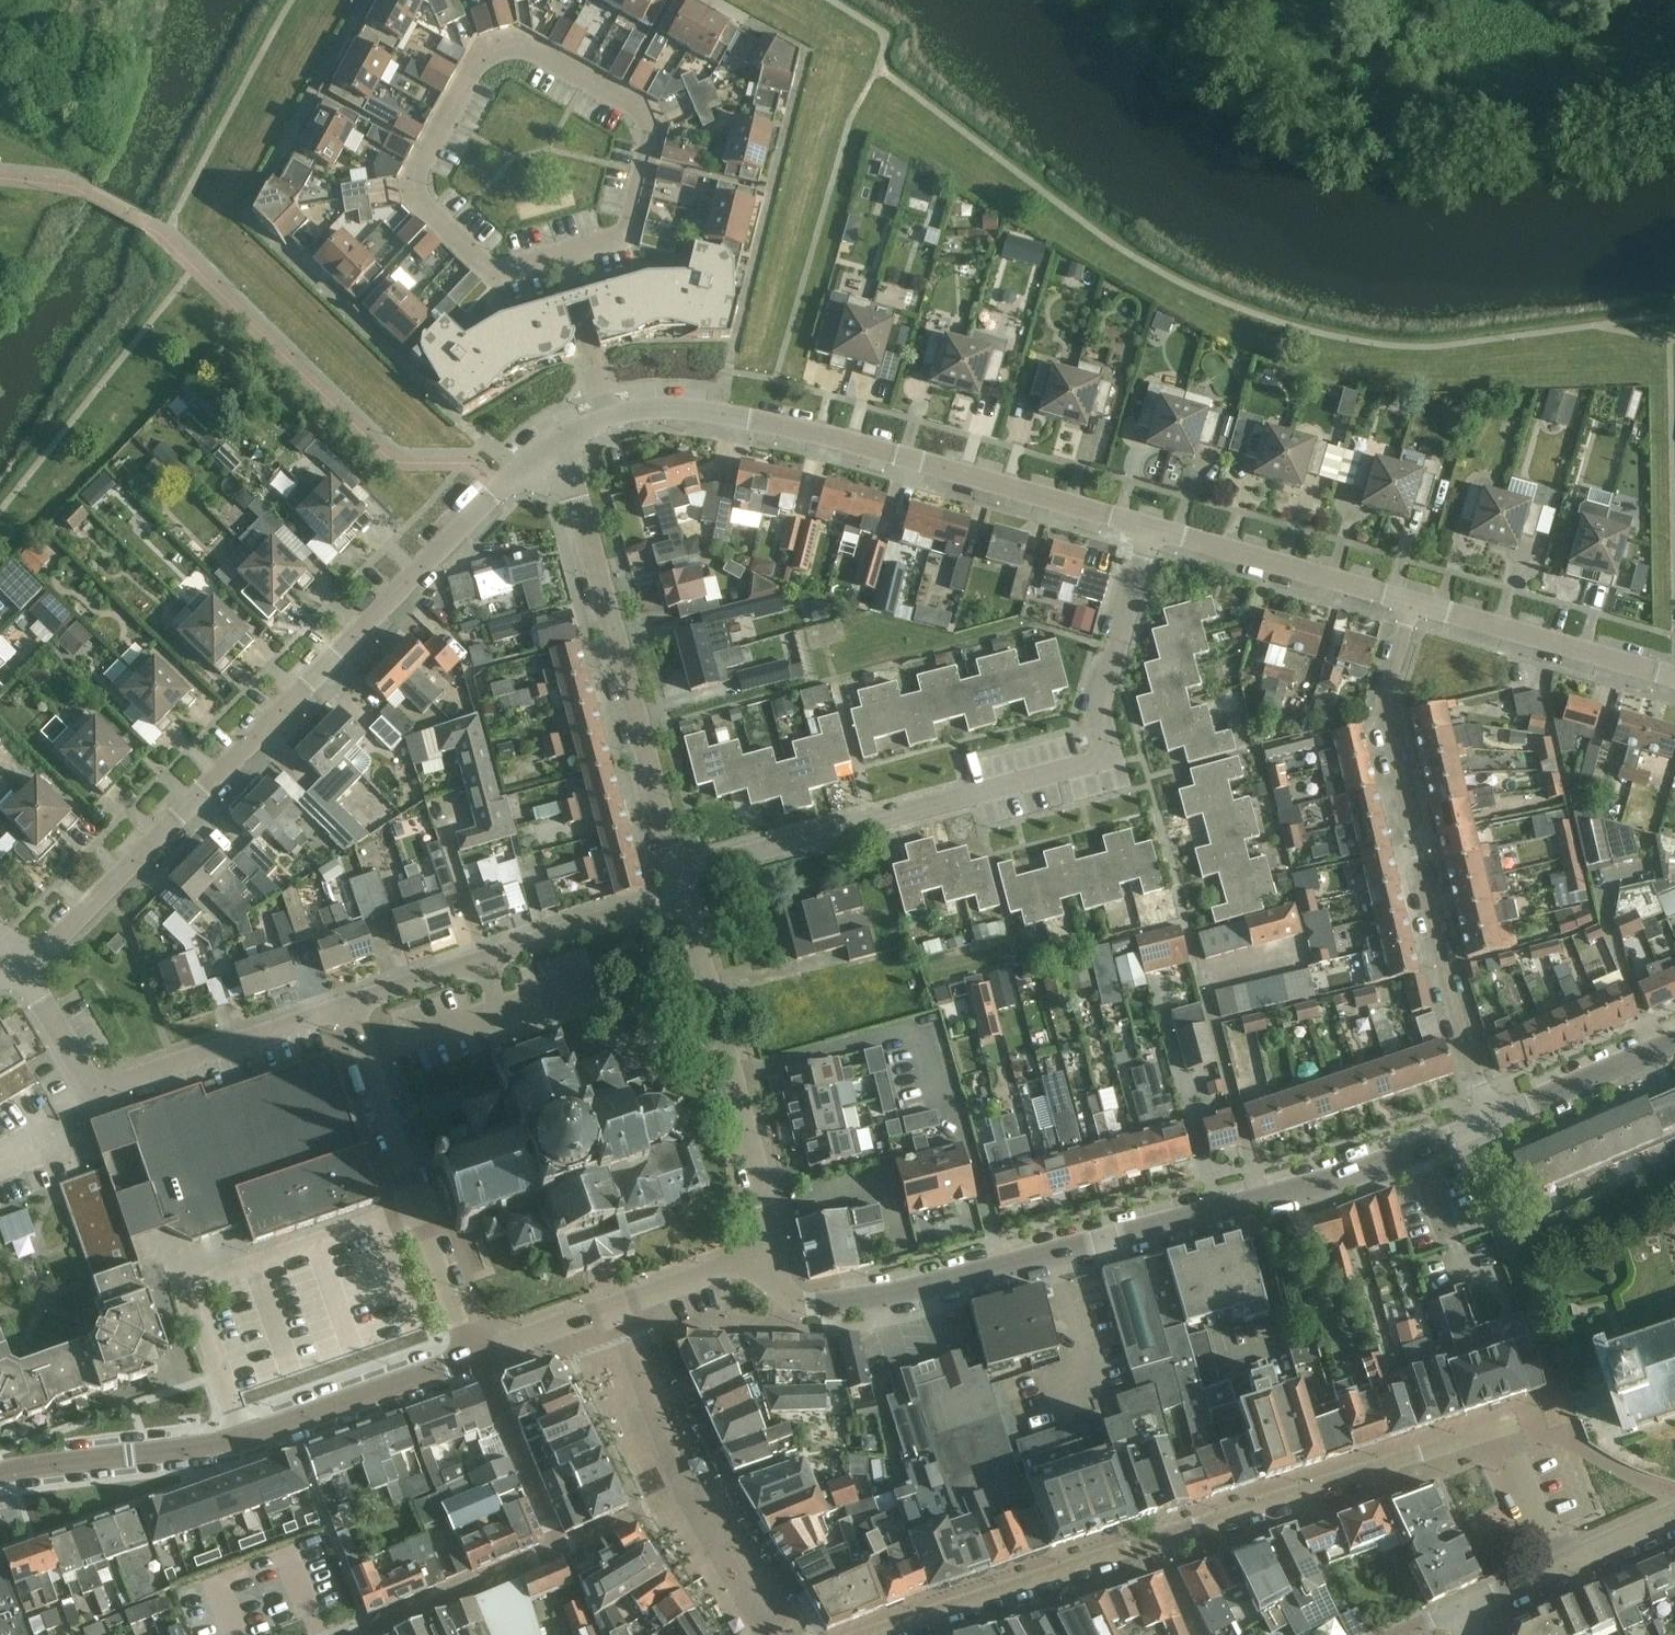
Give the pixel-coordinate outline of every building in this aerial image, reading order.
[(378,3),(413,22),(424,1),(429,4),(440,29),(453,23),(443,0),(380,0),(378,3)] [(453,23),(466,18),(458,0),(443,0),(453,23)] [(474,10),(472,11),(479,36),(493,32),(485,7),(483,0),(476,0),(471,1),(474,10)] [(492,5),(499,30),(513,26),(505,1),(502,2),(501,0),(490,0),(492,5)] [(621,12),(627,0),(600,0),(600,1),(621,12)] [(658,17),(667,0),(627,0),(621,12),(651,29),(658,17)] [(664,20),(658,32),(644,57),(655,64),(669,39),(688,49),(707,15),(687,3),(681,0),(676,0),(664,20)] [(378,3),(367,23),(362,33),(380,43),(379,43),(396,52),(413,22),(378,3)] [(707,15),(688,49),(709,61),(718,44),(728,50),(738,31),(707,15)] [(561,49),(574,26),(562,19),(549,42),(561,49)] [(574,26),(561,49),(573,56),(586,33),(574,26)] [(751,40),(752,39),(738,31),(728,50),(718,44),(709,61),(719,66),(726,53),(743,62),(754,42),(751,40)] [(345,63),(380,82),(391,61),(375,52),(379,43),(380,43),(362,33),(345,63)] [(760,72),(794,57),(799,55),(764,36),(760,44),(752,39),(751,40),(754,42),(743,62),(760,72)] [(622,53),(610,76),(622,82),(635,59),(622,53)] [(427,69),(450,82),(456,70),(433,57),(427,69)] [(760,72),(761,73),(752,107),(776,113),(781,92),(790,94),(797,64),(794,57),(760,72)] [(380,82),(345,63),(328,93),(417,142),(424,129),(401,117),(370,100),(380,82)] [(628,86),(640,93),(653,70),(641,63),(628,86)] [(450,82),(427,69),(420,81),(443,94),(450,82)] [(686,90),(698,85),(692,72),(680,78),(683,84),(686,90)] [(691,103),(715,92),(710,79),(698,85),(686,90),(691,103)] [(661,93),(658,99),(659,102),(686,90),(683,84),(661,93)] [(715,92),(691,103),(697,115),(709,110),(721,105),(715,92)] [(308,130),(343,150),(354,129),(338,120),(343,110),(325,100),(308,130)] [(709,110),(697,115),(702,128),(714,122),(709,110)] [(775,117),(771,116),(755,112),(752,123),(734,118),(728,141),(767,151),(775,117)] [(291,161),(309,171),(315,161),(331,170),(343,150),(308,130),(291,161)] [(406,160),(413,148),(390,135),(383,148),(406,160)] [(666,140),(661,160),(703,171),(708,151),(666,140)] [(741,169),(738,180),(759,185),(761,174),(767,151),(728,141),(723,164),(741,169)] [(871,146),(867,161),(880,164),(877,177),(882,179),(889,155),(871,146)] [(376,180),(398,177),(403,167),(380,155),(374,167),(376,180)] [(271,178),(252,214),(257,213),(294,207),(294,206),(313,173),(309,171),(291,161),(279,183),(271,178)] [(659,167),(655,181),(681,187),(684,174),(659,167)] [(354,184),(367,182),(365,169),(352,171),(354,184)] [(913,175),(906,197),(908,197),(927,203),(934,182),(913,175)] [(343,200),(369,196),(367,182),(354,184),(341,186),(343,200)] [(710,216),(748,225),(754,202),(757,192),(718,182),(710,216)] [(369,196),(343,200),(345,213),(358,211),(371,209),(369,196)] [(294,207),(257,213),(252,214),(281,241),(287,235),(294,242),(295,241),(293,238),(308,221),(294,208),(294,207)] [(324,237),(344,216),(336,209),(316,229),(324,237)] [(371,209),(358,211),(360,225),(373,223),(371,209)] [(997,215),(983,216),(984,231),(997,230),(997,215)] [(740,258),(743,249),(748,225),(710,216),(704,239),(723,243),(720,253),(736,257),(740,258)] [(408,247),(426,228),(416,219),(398,238),(408,247)] [(642,235),(676,243),(679,230),(645,222),(642,235)] [(331,277),(358,248),(341,232),(328,246),(320,238),(306,253),(314,261),(331,277)] [(423,262),(441,243),(431,233),(413,252),(423,262)] [(676,243),(642,235),(639,247),(673,255),(676,243)] [(1008,236),(1001,258),(1038,269),(1045,248),(1008,236)] [(631,339),(697,338),(730,338),(738,304),(731,302),(730,289),(733,289),(740,258),(736,257),(720,253),(694,247),(687,278),(685,284),(648,285),(586,303),(586,304),(587,304),(600,348),(631,339)] [(358,248),(331,277),(348,293),(351,290),(359,298),(384,273),(358,248)] [(1071,265),(1068,278),(1080,281),(1083,269),(1071,265)] [(457,307),(482,282),(471,272),(447,297),(457,307)] [(361,306),(370,314),(387,330),(414,302),(388,278),(379,287),(361,306)] [(482,282),(457,307),(466,315),(490,290),(482,282)] [(832,293),(815,354),(832,358),(829,366),(844,370),(847,360),(855,363),(872,304),(832,293)] [(387,330),(411,354),(438,325),(414,302),(387,330)] [(872,304),(855,363),(864,365),(861,375),(876,380),(877,378),(891,382),(897,361),(883,357),(885,352),(884,352),(893,322),(892,322),(896,311),(872,304)] [(444,319),(438,325),(411,354),(434,376),(435,374),(442,385),(437,391),(462,415),(547,363),(577,355),(564,311),(565,310),(565,309),(502,327),(469,347),(466,342),(467,342),(444,319)] [(978,398),(981,387),(983,382),(996,386),(1002,365),(1005,355),(1008,342),(972,331),(968,344),(955,391),(978,398)] [(936,369),(934,374),(931,384),(955,391),(968,344),(945,337),(945,338),(931,334),(928,344),(922,365),(936,369)] [(896,344),(893,353),(904,356),(907,347),(904,346),(896,344)] [(1086,428),(1089,418),(1090,413),(1104,416),(1112,385),(1099,382),(1102,370),(1079,363),(1076,375),(1062,421),(1086,428)] [(1062,421),(1076,375),(1052,368),(1039,364),(1030,395),(1043,399),(1039,415),(1062,421)] [(1151,430),(1149,435),(1146,445),(1170,452),(1183,405),(1186,394),(1149,383),(1143,405),(1137,426),(1151,430)] [(210,397),(197,385),(188,396),(201,407),(210,397)] [(1615,417),(1634,423),(1642,395),(1623,390),(1615,417)] [(1551,391),(1543,418),(1568,425),(1575,399),(1551,391)] [(1183,405),(1170,452),(1193,459),(1196,448),(1198,443),(1211,447),(1217,426),(1220,416),(1206,412),(1207,412),(1183,405)] [(1258,460),(1257,466),(1254,476),(1277,483),(1291,436),(1267,429),(1254,425),(1251,436),(1245,457),(1258,460)] [(302,456),(316,441),(304,429),(290,443),(302,456)] [(1291,436),(1277,483),(1301,489),(1305,474),(1319,478),(1325,457),(1328,447),(1314,443),(1291,436)] [(226,445),(213,458),(224,468),(234,457),(236,455),(226,445)] [(1385,513),(1403,518),(1408,520),(1411,509),(1413,504),(1426,508),(1432,487),(1435,477),(1422,473),(1426,458),(1402,452),(1398,466),(1385,513)] [(690,506),(687,497),(701,493),(690,455),(660,463),(674,511),(690,506)] [(1366,491),(1364,496),(1361,507),(1385,513),(1398,466),(1375,460),(1361,456),(1352,487),(1366,491)] [(171,475),(155,460),(146,469),(161,484),(171,475)] [(657,516),(674,511),(660,463),(631,471),(638,499),(639,499),(642,509),(654,506),(657,516)] [(746,513),(761,516),(763,509),(771,470),(741,464),(735,492),(736,492),(734,503),(748,506),(746,513)] [(796,504),(797,497),(801,476),(771,470),(763,509),(761,516),(777,519),(779,512),(793,514),(795,504),(796,504)] [(104,475),(95,484),(107,496),(115,487),(104,475)] [(315,495),(314,497),(348,531),(355,524),(362,532),(373,521),(331,479),(315,495)] [(834,513),(848,517),(843,534),(845,535),(858,490),(826,481),(818,509),(819,509),(816,519),(830,524),(834,513)] [(303,487),(286,504),(296,514),(318,535),(323,540),(339,556),(350,544),(342,537),(348,531),(314,497),(303,487)] [(1469,487),(1466,497),(1460,518),(1473,522),(1469,537),(1492,544),(1506,497),(1469,487)] [(858,490),(845,535),(859,538),(861,532),(874,536),(877,526),(878,526),(885,498),(858,490)] [(245,492),(236,501),(245,511),(247,509),(254,501),(245,492)] [(716,525),(720,508),(722,497),(706,494),(701,522),(716,525)] [(1506,497),(1492,544),(1516,551),(1520,535),(1534,539),(1543,508),(1506,497)] [(90,516),(77,502),(61,518),(74,532),(90,516)] [(1583,570),(1591,572),(1609,513),(1610,510),(1587,503),(1580,507),(1578,515),(1581,519),(1565,575),(1580,580),(1583,570)] [(911,505),(905,526),(900,544),(915,549),(930,553),(942,514),(911,505)] [(720,508),(716,525),(714,537),(726,539),(732,510),(720,508)] [(1632,519),(1611,513),(1609,513),(1591,572),(1600,574),(1597,585),(1612,589),(1632,519)] [(942,514),(930,553),(958,561),(950,590),(963,593),(971,562),(960,558),(970,522),(942,514)] [(795,555),(803,522),(789,519),(781,551),(795,555)] [(259,520),(238,542),(245,549),(254,557),(255,557),(290,591),(296,584),(303,592),(314,581),(299,565),(293,560),(293,561),(272,539),(275,536),(259,520)] [(290,520),(284,527),(293,535),(299,529),(290,520)] [(803,522),(795,555),(792,570),(807,574),(818,526),(803,522)] [(1017,571),(1014,584),(1009,600),(1023,603),(1035,559),(1022,555),(1027,538),(995,529),(986,562),(1017,571)] [(652,548),(657,566),(687,558),(680,533),(668,536),(670,543),(652,548)] [(689,541),(693,556),(702,553),(697,539),(689,541)] [(693,556),(689,541),(684,543),(688,557),(693,556)] [(856,586),(873,591),(886,548),(869,543),(856,586)] [(51,560),(35,544),(19,560),(36,576),(51,560)] [(1073,596),(1102,604),(1109,577),(1081,569),(1086,555),(1053,545),(1041,589),(1059,595),(1062,586),(1075,589),(1073,596)] [(245,549),(229,565),(238,573),(238,574),(259,595),(259,596),(264,600),(280,616),(291,605),(283,597),(290,591),(255,557),(254,557),(245,549)] [(473,573),(448,580),(454,601),(454,603),(480,596),(482,601),(512,593),(511,588),(522,585),(543,579),(536,552),(491,564),(490,560),(471,566),(473,573)] [(741,556),(739,566),(749,568),(751,558),(741,556)] [(14,562),(0,576),(0,592),(21,612),(43,590),(14,562)] [(888,564),(876,613),(894,617),(893,619),(911,623),(914,609),(897,605),(906,568),(888,564)] [(1638,566),(1634,579),(1645,582),(1649,569),(1638,566)] [(707,567),(697,569),(660,579),(668,609),(677,606),(681,619),(719,609),(717,602),(707,604),(701,582),(711,580),(707,567)] [(748,602),(751,601),(779,594),(780,589),(751,573),(748,602)] [(187,609),(231,651),(237,645),(244,652),(255,641),(240,625),(235,621),(204,591),(187,609)] [(675,634),(683,663),(733,649),(725,622),(755,614),(751,601),(748,602),(707,613),(711,625),(675,634)] [(231,651),(187,609),(170,626),(179,634),(200,655),(200,656),(205,661),(221,676),(232,665),(224,657),(231,651)] [(1265,612),(1256,642),(1269,646),(1263,664),(1264,664),(1262,676),(1277,681),(1294,621),(1265,612)] [(541,651),(557,646),(578,641),(570,613),(548,619),(547,615),(532,619),(531,614),(488,625),(493,645),(536,633),(541,651)] [(1182,766),(1184,777),(1235,768),(1231,745),(1212,748),(1207,719),(1189,722),(1186,704),(1200,701),(1195,670),(1209,668),(1204,639),(1218,637),(1214,614),(1161,623),(1164,642),(1151,645),(1156,676),(1143,678),(1148,710),(1135,713),(1142,753),(1162,749),(1165,769),(1182,766)] [(1277,682),(1279,683),(1292,686),(1296,673),(1281,669),(1286,651),(1315,659),(1324,629),(1294,621),(1277,681),(1277,682)] [(870,699),(881,748),(956,732),(958,713),(983,708),(986,722),(1035,711),(1027,711),(1074,701),(1076,682),(1087,680),(1076,630),(1074,630),(1054,634),(1058,651),(1039,655),(1035,640),(997,648),(995,666),(982,669),(979,655),(937,664),(939,673),(938,681),(920,685),(917,671),(877,680),(880,697),(870,699)] [(1350,666),(1368,671),(1375,644),(1345,635),(1335,669),(1325,666),(1319,685),(1336,690),(1342,670),(1348,671),(1350,666)] [(387,661),(433,706),(443,697),(427,681),(417,672),(430,659),(409,638),(387,661)] [(6,665),(15,655),(0,639),(0,670),(6,665)] [(450,672),(460,662),(437,639),(427,650),(450,672)] [(482,646),(468,649),(473,668),(493,663),(492,657),(485,658),(482,646)] [(691,692),(712,686),(729,682),(726,670),(744,665),(739,648),(733,650),(733,649),(683,663),(691,692)] [(196,701),(181,686),(176,681),(154,660),(145,652),(128,669),(172,711),(178,705),(186,712),(196,701)] [(433,706),(387,661),(365,683),(386,703),(397,692),(408,701),(423,717),(433,706)] [(737,675),(742,694),(803,677),(799,665),(788,668),(786,662),(737,675)] [(165,718),(172,711),(128,669),(112,686),(120,694),(142,716),(141,716),(162,736),(173,725),(165,718)] [(1288,706),(1291,691),(1263,685),(1260,700),(1288,706)] [(1513,697),(1517,716),(1529,719),(1527,729),(1526,733),(1526,734),(1542,737),(1543,732),(1545,721),(1543,713),(1539,692),(1513,697)] [(1562,721),(1554,721),(1554,722),(1557,739),(1561,754),(1574,752),(1579,737),(1591,741),(1600,708),(1568,699),(1562,721)] [(1235,700),(1218,704),(1223,729),(1241,725),(1235,700)] [(1316,700),(1311,719),(1334,726),(1340,708),(1316,700)] [(1456,710),(1454,702),(1409,712),(1415,737),(1463,727),(1461,721),(1449,724),(1446,712),(1456,710)] [(703,726),(714,782),(731,778),(733,789),(764,783),(766,798),(801,791),(803,802),(830,797),(827,782),(859,775),(855,758),(870,755),(860,703),(836,708),(840,726),(810,731),(814,749),(795,753),(792,738),(760,744),(757,730),(728,736),(725,722),(703,726)] [(381,716),(383,718),(404,739),(414,729),(390,706),(381,716)] [(338,711),(317,732),(362,777),(371,767),(371,760),(357,746),(365,737),(338,711)] [(138,761),(122,746),(117,741),(95,720),(86,712),(69,729),(113,771),(119,765),(127,772),(138,761)] [(1612,743),(1628,747),(1622,769),(1621,768),(1614,793),(1629,798),(1633,784),(1632,783),(1636,770),(1642,751),(1641,751),(1649,722),(1620,713),(1612,743)] [(461,852),(480,847),(516,835),(510,815),(505,798),(499,800),(476,716),(448,726),(405,740),(414,767),(429,764),(427,758),(455,750),(473,825),(475,832),(456,837),(461,852)] [(391,753),(400,743),(404,739),(383,718),(370,732),(391,753)] [(587,743),(578,722),(556,731),(564,752),(587,743)] [(1673,751),(1674,744),(1674,729),(1649,722),(1641,751),(1642,751),(1671,759),(1673,751)] [(1415,737),(1421,762),(1465,751),(1470,750),(1465,726),(1463,727),(1415,737)] [(1322,769),(1368,758),(1361,727),(1332,734),(1336,750),(1318,755),(1322,769)] [(1253,728),(1251,728),(1255,744),(1262,742),(1261,731),(1253,728)] [(107,778),(113,771),(69,729),(53,746),(61,754),(61,755),(83,776),(87,781),(103,796),(114,785),(107,778)] [(369,836),(338,806),(336,803),(362,777),(317,732),(296,753),(322,779),(317,785),(306,796),(323,810),(340,827),(357,844),(369,836)] [(1313,739),(1264,751),(1266,761),(1315,749),(1313,739)] [(1538,760),(1555,756),(1551,739),(1534,743),(1538,760)] [(1596,769),(1600,749),(1589,746),(1578,788),(1590,791),(1596,769)] [(1421,762),(1426,786),(1461,778),(1457,760),(1466,757),(1465,751),(1421,762)] [(1555,756),(1538,760),(1546,789),(1556,788),(1562,786),(1555,756)] [(1375,789),(1368,758),(1322,769),(1325,783),(1323,783),(1327,800),(1330,800),(1375,789)] [(1267,771),(1270,781),(1286,777),(1283,767),(1267,771)] [(1632,783),(1633,784),(1647,788),(1651,775),(1636,770),(1632,783)] [(1270,781),(1273,792),(1288,788),(1286,777),(1270,781)] [(243,794),(298,848),(298,847),(301,850),(306,844),(298,837),(301,834),(281,814),(291,804),(268,781),(265,785),(259,778),(243,794)] [(1426,786),(1432,810),(1478,799),(1476,792),(1465,795),(1461,778),(1426,786)] [(36,780),(19,797),(54,831),(60,825),(68,832),(79,821),(63,806),(58,801),(36,780)] [(581,816),(610,809),(604,784),(575,791),(581,816)] [(1546,789),(1551,810),(1567,806),(1562,786),(1556,788),(1546,789)] [(0,798),(0,815),(2,815),(14,826),(8,832),(19,844),(16,847),(15,853),(26,864),(32,864),(36,859),(39,862),(55,845),(48,838),(54,831),(19,797),(10,788),(0,798)] [(1375,789),(1330,800),(1337,828),(1353,825),(1382,818),(1375,789)] [(331,837),(340,827),(323,810),(306,796),(303,792),(294,801),(313,821),(331,837)] [(549,799),(552,814),(578,808),(575,793),(549,799)] [(298,848),(243,794),(228,810),(235,816),(232,819),(254,841),(241,854),(260,873),(260,872),(267,879),(278,867),(259,849),(261,847),(255,841),(265,831),(290,856),(298,848)] [(1432,810),(1437,833),(1438,835),(1472,827),(1472,825),(1485,822),(1482,810),(1494,807),(1492,796),(1478,799),(1432,810)] [(1277,812),(1284,841),(1299,837),(1300,838),(1306,836),(1299,807),(1289,809),(1277,812)] [(1556,837),(1572,833),(1568,811),(1544,816),(1547,828),(1553,826),(1556,837)] [(1573,814),(1585,868),(1635,854),(1628,828),(1581,816),(1573,814)] [(1382,818),(1353,825),(1337,828),(1335,829),(1342,859),(1360,855),(1360,857),(1389,850),(1382,818)] [(400,824),(393,826),(396,838),(404,835),(400,824)] [(1444,863),(1498,850),(1497,846),(1487,848),(1487,846),(1477,849),(1473,829),(1472,827),(1438,835),(1444,863)] [(1659,837),(1656,836),(1665,881),(1619,890),(1614,921),(1634,912),(1639,924),(1663,914),(1656,896),(1674,889),(1674,830),(1662,827),(1659,837)] [(992,935),(1023,929),(1008,848),(988,851),(985,837),(954,842),(952,829),(922,834),(925,852),(911,855),(921,907),(943,902),(940,884),(960,881),(963,896),(993,890),(998,915),(988,917),(992,935)] [(1561,861),(1578,857),(1572,833),(1556,837),(1561,861)] [(455,835),(445,837),(450,856),(460,853),(455,835)] [(1284,841),(1286,852),(1302,848),(1300,838),(1299,837),(1284,841)] [(440,843),(427,847),(435,871),(448,867),(440,843)] [(193,858),(188,863),(231,905),(239,897),(253,911),(253,910),(254,912),(260,906),(241,887),(229,887),(219,877),(230,866),(207,844),(202,849),(199,846),(190,855),(193,858)] [(1119,913),(1161,904),(1151,855),(1132,858),(1130,845),(1100,851),(1103,868),(1073,874),(1071,860),(1034,868),(1030,852),(1016,855),(1026,908),(1038,905),(1042,925),(1119,910),(1119,913)] [(554,848),(540,850),(543,869),(557,867),(554,848)] [(564,862),(572,887),(614,874),(607,849),(564,862)] [(1353,880),(1356,892),(1356,893),(1368,891),(1368,890),(1397,883),(1389,850),(1360,857),(1365,877),(1353,880)] [(1449,886),(1503,874),(1498,850),(1444,863),(1449,886)] [(251,882),(260,873),(241,854),(232,864),(251,882)] [(1553,888),(1583,881),(1578,857),(1561,861),(1564,873),(1551,876),(1553,888)] [(501,889),(521,883),(515,861),(497,867),(495,859),(477,865),(486,892),(472,897),(480,920),(482,926),(510,917),(501,889)] [(334,861),(318,871),(326,883),(342,873),(334,861)] [(193,904),(203,894),(236,926),(240,937),(250,934),(245,918),(246,917),(253,911),(239,897),(231,905),(188,863),(170,882),(193,904)] [(453,929),(446,909),(443,899),(428,904),(424,892),(425,892),(416,865),(404,869),(409,883),(431,946),(451,939),(449,931),(453,929)] [(1299,905),(1315,902),(1313,893),(1320,891),(1316,876),(1329,873),(1327,867),(1293,875),(1298,895),(1297,895),(1299,905)] [(377,872),(363,877),(377,917),(391,912),(377,872)] [(1455,910),(1501,900),(1501,899),(1509,897),(1503,874),(1449,886),(1455,910)] [(363,877),(349,882),(363,922),(377,917),(363,877)] [(1583,881),(1553,888),(1558,909),(1588,903),(1583,881)] [(393,916),(396,925),(403,946),(407,945),(410,953),(431,946),(409,883),(398,887),(402,899),(406,912),(393,916)] [(1397,883),(1368,890),(1368,891),(1375,920),(1404,913),(1397,883)] [(866,903),(862,885),(797,901),(806,939),(853,928),(848,907),(866,903)] [(288,913),(298,944),(314,939),(296,886),(282,895),(288,913)] [(1658,898),(1667,920),(1674,917),(1674,891),(1658,898)] [(364,926),(351,931),(338,896),(327,900),(331,909),(330,910),(349,965),(374,956),(364,926)] [(1501,900),(1455,910),(1461,934),(1495,926),(1491,909),(1503,906),(1501,900)] [(1316,933),(1331,930),(1326,910),(1318,912),(1315,902),(1299,905),(1304,926),(1314,933),(1316,933)] [(1276,913),(1283,938),(1299,934),(1293,912),(1294,911),(1293,908),(1276,913)] [(1561,935),(1578,929),(1592,923),(1587,912),(1583,914),(1580,908),(1554,915),(1561,935)] [(314,943),(317,952),(324,973),(349,965),(330,910),(319,913),(323,926),(328,938),(314,943)] [(1634,912),(1614,921),(1611,922),(1620,941),(1642,932),(1639,924),(1634,912)] [(288,913),(272,918),(283,949),(298,944),(288,913)] [(1258,918),(1265,943),(1283,938),(1276,913),(1258,918)] [(1366,940),(1369,952),(1411,943),(1404,913),(1375,920),(1379,937),(1366,940)] [(198,936),(191,929),(175,914),(163,927),(185,948),(187,955),(176,959),(177,962),(159,968),(169,997),(207,985),(215,1009),(229,1004),(221,980),(220,977),(208,984),(203,971),(201,971),(191,942),(198,936)] [(1244,922),(1251,947),(1265,943),(1258,918),(1244,922)] [(1655,920),(1641,926),(1649,942),(1662,936),(1655,920)] [(1251,947),(1244,922),(1229,926),(1236,951),(1251,947)] [(1512,923),(1495,926),(1461,934),(1466,958),(1518,946),(1512,923)] [(1236,951),(1229,926),(1213,930),(1220,955),(1236,951)] [(1599,926),(1571,938),(1581,962),(1599,954),(1594,942),(1604,938),(1599,926)] [(938,934),(942,948),(960,943),(955,929),(938,934)] [(1179,929),(1135,941),(1141,964),(1169,957),(1172,966),(1188,962),(1182,940),(1179,929)] [(1220,955),(1213,930),(1198,934),(1205,960),(1220,955)] [(1329,961),(1337,959),(1331,930),(1316,933),(1316,934),(1313,935),(1308,942),(1313,965),(1329,961)] [(263,931),(251,935),(256,948),(267,944),(263,931)] [(251,935),(240,938),(245,952),(256,948),(251,935)] [(118,936),(106,947),(115,956),(126,944),(118,936)] [(1128,940),(1111,944),(1113,953),(1130,948),(1128,940)] [(1557,942),(1542,946),(1547,957),(1562,954),(1557,942)] [(1369,952),(1361,954),(1368,985),(1389,980),(1418,973),(1411,943),(1369,952)] [(1107,944),(1089,948),(1096,982),(1114,978),(1107,944)] [(1547,957),(1542,946),(1515,953),(1518,965),(1523,975),(1537,968),(1539,971),(1542,969),(1546,977),(1554,974),(1547,957)] [(233,976),(227,955),(224,947),(211,951),(220,977),(221,980),(233,976)] [(260,960),(270,991),(295,983),(285,952),(260,960)] [(1501,969),(1518,965),(1515,953),(1497,957),(1501,969)] [(1673,1001),(1674,1000),(1674,971),(1669,959),(1657,965),(1673,1001)] [(235,969),(238,979),(245,999),(270,991),(260,960),(235,969)] [(1475,964),(1464,966),(1467,981),(1479,978),(1475,964)] [(1637,987),(1639,992),(1648,1012),(1673,1001),(1657,965),(1645,969),(1650,981),(1637,987)] [(1067,972),(1072,993),(1092,987),(1087,967),(1067,972)] [(1064,968),(1042,974),(1050,1008),(1073,1002),(1064,968)] [(1296,973),(1302,999),(1315,996),(1309,970),(1296,973)] [(1005,971),(988,976),(996,1005),(1013,999),(1009,985),(1005,971)] [(1598,996),(1603,1007),(1611,1027),(1637,1016),(1618,971),(1604,976),(1610,991),(1598,996)] [(1284,976),(1290,1002),(1302,999),(1296,973),(1284,976)] [(963,981),(980,1043),(1001,1036),(988,985),(982,986),(980,976),(963,981)] [(1270,979),(1276,1005),(1290,1002),(1284,976),(1270,979)] [(1412,1014),(1431,1009),(1423,977),(1404,982),(1412,1014)] [(1607,1029),(1598,1009),(1594,997),(1582,1002),(1572,978),(1558,984),(1569,1008),(1582,1040),(1607,1029)] [(1257,982),(1263,1008),(1276,1005),(1270,979),(1257,982)] [(1244,985),(1250,1011),(1263,1008),(1257,982),(1244,985)] [(1231,988),(1237,1014),(1250,1011),(1244,985),(1231,988)] [(1237,1014),(1231,988),(1215,992),(1221,1018),(1237,1014)] [(1363,991),(1367,1007),(1378,1005),(1374,988),(1363,991)] [(1367,1007),(1363,991),(1353,993),(1356,1010),(1367,1007)] [(1305,1004),(1308,1021),(1319,1018),(1315,1002),(1305,1004)] [(1308,1021),(1305,1004),(1294,1007),(1298,1023),(1308,1021)] [(1556,1051),(1582,1040),(1569,1008),(1543,1019),(1556,1051)] [(1252,1017),(1256,1033),(1266,1031),(1262,1014),(1252,1017)] [(1413,1052),(1424,1085),(1453,1075),(1433,1014),(1415,1020),(1424,1048),(1413,1052)] [(1256,1033),(1252,1017),(1241,1019),(1245,1036),(1256,1033)] [(1499,1037),(1486,1043),(1499,1072),(1525,1060),(1514,1031),(1509,1019),(1494,1025),(1499,1037)] [(1552,1053),(1544,1032),(1539,1020),(1514,1031),(1525,1060),(1527,1064),(1552,1053)] [(37,1084),(0,1023),(0,1107),(37,1084)] [(1188,1071),(1215,1063),(1205,1024),(1177,1032),(1188,1071)] [(617,1060),(614,1060),(612,1056),(605,1059),(605,1060),(572,1071),(559,1034),(550,1037),(551,1039),(500,1056),(500,1055),(491,1058),(503,1094),(469,1106),(469,1105),(462,1107),(464,1115),(465,1114),(470,1128),(456,1133),(456,1132),(450,1134),(452,1140),(453,1140),(455,1148),(436,1155),(437,1156),(435,1157),(434,1158),(434,1159),(433,1160),(433,1161),(433,1162),(433,1164),(433,1165),(434,1166),(435,1168),(436,1168),(438,1169),(439,1169),(441,1169),(444,1176),(438,1178),(450,1216),(456,1214),(459,1221),(458,1222),(457,1222),(456,1223),(455,1224),(455,1225),(455,1226),(455,1227),(455,1229),(455,1230),(456,1232),(458,1233),(460,1234),(463,1234),(463,1235),(482,1229),(487,1243),(492,1241),(492,1240),(506,1235),(511,1249),(510,1249),(513,1257),(520,1254),(553,1242),(566,1279),(575,1276),(574,1274),(586,1270),(586,1272),(613,1263),(615,1262),(614,1260),(625,1257),(626,1259),(635,1255),(632,1246),(631,1247),(628,1239),(665,1226),(660,1212),(681,1205),(678,1196),(687,1194),(709,1187),(693,1141),(684,1144),(682,1144),(688,1127),(688,1124),(682,1106),(679,1103),(665,1093),(661,1092),(648,1093),(649,1092),(650,1090),(651,1088),(651,1086),(651,1084),(651,1082),(651,1080),(650,1078),(649,1077),(647,1075),(646,1074),(644,1073),(642,1073),(640,1073),(638,1073),(637,1073),(636,1072),(633,1073),(633,1074),(625,1077),(626,1076),(626,1074),(626,1072),(626,1070),(626,1068),(625,1066),(624,1064),(622,1063),(621,1062),(619,1061),(617,1060)] [(881,1048),(864,1052),(869,1077),(874,1076),(887,1072),(881,1048)] [(1125,1051),(1113,1054),(1116,1065),(1128,1062),(1125,1051)] [(1424,1085),(1413,1052),(1385,1061),(1396,1094),(1424,1085)] [(330,1055),(268,1076),(317,1223),(380,1202),(362,1148),(330,1055)] [(844,1083),(853,1080),(850,1069),(841,1071),(838,1058),(787,1071),(793,1094),(844,1083)] [(1357,1071),(1368,1104),(1396,1094),(1385,1061),(1357,1071)] [(1142,1068),(1168,1165),(1191,1159),(1182,1124),(1170,1127),(1166,1114),(1174,1112),(1170,1096),(1162,1098),(1159,1085),(1162,1084),(1156,1064),(1142,1068)] [(1168,1165),(1142,1068),(1131,1071),(1137,1093),(1131,1094),(1141,1129),(1146,1128),(1147,1133),(1137,1136),(1146,1171),(1168,1165)] [(1357,1071),(1328,1080),(1340,1113),(1368,1104),(1357,1071)] [(887,1072),(874,1076),(879,1100),(892,1096),(887,1072)] [(201,1086),(125,1112),(165,1229),(192,1243),(246,1225),(253,1245),(317,1223),(268,1076),(206,1098),(201,1086)] [(1328,1080),(1300,1090),(1311,1123),(1340,1113),(1328,1080)] [(214,1081),(203,1085),(207,1096),(218,1092),(214,1081)] [(1211,1097),(1224,1093),(1221,1081),(1207,1085),(1211,1097)] [(844,1083),(793,1094),(784,1096),(790,1121),(841,1109),(836,1085),(844,1083)] [(1057,1086),(1045,1088),(1048,1099),(1058,1140),(1071,1191),(1093,1185),(1084,1149),(1075,1152),(1072,1138),(1068,1139),(1065,1126),(1068,1126),(1057,1086)] [(1098,1096),(1097,1096),(1119,1178),(1142,1172),(1133,1137),(1124,1139),(1120,1126),(1116,1127),(1112,1112),(1119,1110),(1113,1089),(1097,1093),(1098,1096)] [(1272,1099),(1264,1102),(1257,1104),(1253,1090),(1239,1095),(1254,1142),(1283,1132),(1272,1099)] [(1300,1090),(1272,1099),(1283,1132),(1311,1123),(1300,1090)] [(1651,1104),(1649,1100),(1515,1158),(1533,1200),(1674,1139),(1674,1094),(1651,1104)] [(896,1112),(892,1096),(879,1100),(883,1115),(896,1112)] [(1088,1148),(1098,1184),(1119,1178),(1097,1096),(1087,1099),(1092,1119),(1099,1145),(1088,1148)] [(1049,1196),(1071,1191),(1058,1140),(1048,1099),(1033,1103),(1041,1133),(1044,1132),(1047,1143),(1043,1144),(1047,1159),(1040,1161),(1049,1196)] [(847,1132),(841,1109),(790,1121),(796,1146),(856,1131),(855,1130),(847,1132)] [(936,1112),(927,1114),(931,1129),(939,1127),(936,1112)] [(1230,1113),(1208,1118),(1201,1120),(1210,1154),(1238,1146),(1230,1113)] [(927,1114),(919,1115),(923,1131),(931,1129),(927,1114)] [(919,1115),(911,1117),(915,1133),(923,1131),(919,1115)] [(1000,1119),(1006,1141),(1022,1204),(1045,1198),(1035,1162),(1022,1166),(1021,1161),(1027,1159),(1030,1155),(1025,1137),(1020,1139),(1014,1115),(1000,1119)] [(911,1117),(903,1119),(906,1135),(915,1133),(911,1117)] [(898,1121),(885,1124),(889,1139),(902,1136),(898,1121)] [(861,1155),(856,1131),(796,1146),(805,1144),(810,1168),(861,1155)] [(974,1193),(962,1145),(929,1153),(925,1136),(912,1140),(916,1157),(895,1162),(909,1217),(917,1215),(915,1209),(928,1205),(930,1211),(955,1205),(954,1199),(966,1195),(968,1201),(976,1199),(974,1193)] [(991,1174),(994,1188),(1000,1209),(1022,1204),(1006,1141),(996,1144),(1003,1171),(991,1174)] [(0,1406),(0,1407),(0,1428),(147,1377),(144,1368),(154,1363),(158,1355),(156,1344),(164,1341),(140,1271),(142,1271),(106,1169),(59,1185),(101,1303),(95,1305),(101,1322),(93,1339),(20,1365),(11,1360),(0,1330),(0,1406)] [(1399,1210),(1393,1189),(1377,1195),(1389,1238),(1407,1233),(1405,1226),(1399,1210)] [(1355,1204),(1368,1249),(1389,1243),(1389,1238),(1377,1195),(1355,1204)] [(1336,1211),(1345,1238),(1350,1254),(1368,1249),(1355,1204),(1336,1211)] [(846,1214),(797,1225),(810,1281),(858,1269),(850,1234),(856,1233),(857,1238),(870,1235),(882,1232),(880,1227),(882,1226),(878,1207),(846,1214)] [(1303,1220),(1308,1241),(1310,1248),(1329,1243),(1341,1285),(1357,1280),(1350,1254),(1345,1238),(1336,1211),(1303,1220)] [(974,1216),(948,1223),(952,1237),(977,1231),(974,1216)] [(1182,1251),(1165,1256),(1185,1325),(1230,1313),(1232,1322),(1242,1320),(1243,1323),(1268,1316),(1249,1245),(1247,1245),(1248,1248),(1242,1250),(1238,1236),(1221,1241),(1221,1242),(1211,1244),(1210,1243),(1193,1248),(1193,1249),(1183,1252),(1182,1251)] [(1187,1337),(1163,1256),(1143,1261),(1170,1364),(1171,1363),(1182,1399),(1190,1427),(1201,1424),(1199,1416),(1212,1412),(1211,1410),(1236,1404),(1228,1381),(1219,1384),(1202,1391),(1187,1337)] [(1143,1261),(1101,1272),(1131,1373),(1132,1372),(1133,1374),(1170,1364),(1143,1261)] [(970,1306),(974,1319),(987,1370),(1058,1351),(1042,1287),(1011,1295),(1013,1302),(1002,1305),(1001,1298),(970,1306)] [(1455,1297),(1431,1304),(1427,1306),(1430,1316),(1467,1305),(1461,1288),(1453,1291),(1455,1297)] [(1533,1349),(1520,1314),(1500,1321),(1487,1326),(1475,1330),(1467,1305),(1430,1316),(1444,1360),(1447,1360),(1448,1365),(1465,1414),(1545,1387),(1532,1350),(1533,1349)] [(1415,1344),(1441,1421),(1465,1414),(1448,1365),(1447,1360),(1444,1360),(1435,1363),(1427,1341),(1421,1343),(1414,1321),(1410,1322),(1415,1344)] [(1417,1429),(1441,1421),(1415,1344),(1410,1322),(1390,1328),(1397,1350),(1402,1348),(1409,1371),(1402,1373),(1400,1374),(1417,1429)] [(1628,1345),(1611,1351),(1610,1348),(1602,1350),(1605,1358),(1609,1357),(1613,1369),(1609,1370),(1612,1379),(1616,1378),(1626,1406),(1622,1407),(1623,1412),(1627,1411),(1632,1424),(1628,1425),(1631,1433),(1638,1431),(1637,1428),(1657,1421),(1658,1425),(1663,1423),(1663,1421),(1674,1417),(1674,1331),(1662,1335),(1661,1332),(1656,1334),(1657,1336),(1636,1344),(1635,1341),(1631,1342),(1632,1344),(1628,1345)] [(1206,1332),(1187,1337),(1202,1391),(1219,1384),(1206,1332)] [(836,1339),(837,1340),(848,1391),(871,1385),(858,1334),(836,1339)] [(673,1341),(690,1378),(745,1353),(740,1337),(677,1335),(673,1341)] [(771,1337),(740,1337),(745,1353),(749,1362),(752,1361),(756,1372),(774,1372),(771,1337)] [(771,1337),(774,1372),(775,1372),(775,1389),(799,1390),(795,1338),(771,1337)] [(795,1338),(799,1390),(823,1390),(823,1388),(813,1388),(813,1374),(823,1374),(823,1340),(823,1339),(795,1338)] [(848,1391),(837,1340),(823,1340),(823,1374),(825,1374),(825,1388),(823,1388),(823,1390),(799,1390),(775,1389),(763,1390),(763,1389),(759,1389),(763,1400),(769,1415),(771,1414),(826,1412),(826,1391),(848,1391)] [(1287,1344),(1294,1369),(1305,1366),(1297,1340),(1287,1344)] [(1319,1360),(1313,1340),(1301,1344),(1307,1364),(1319,1360)] [(1352,1452),(1389,1438),(1378,1399),(1393,1394),(1382,1360),(1379,1351),(1378,1344),(1359,1349),(1371,1390),(1354,1396),(1351,1387),(1349,1381),(1334,1386),(1339,1405),(1352,1452)] [(745,1353),(690,1378),(700,1399),(753,1375),(753,1374),(738,1380),(733,1370),(749,1362),(745,1353)] [(960,1353),(953,1356),(981,1433),(1001,1491),(1024,1557),(1051,1548),(1030,1487),(1026,1476),(1021,1478),(1014,1458),(989,1388),(982,1367),(966,1372),(960,1353)] [(981,1433),(953,1356),(941,1360),(947,1378),(940,1381),(981,1494),(983,1498),(1008,1563),(1012,1562),(1024,1557),(1001,1491),(981,1433)] [(1389,1438),(1417,1429),(1400,1374),(1402,1373),(1396,1356),(1382,1360),(1393,1394),(1378,1399),(1389,1438)] [(988,1571),(1008,1563),(983,1498),(981,1494),(940,1381),(947,1378),(941,1360),(909,1370),(915,1389),(918,1388),(949,1469),(988,1571)] [(505,1377),(502,1385),(513,1412),(569,1389),(557,1364),(550,1361),(505,1377)] [(1171,1363),(1170,1364),(1133,1374),(1139,1394),(1138,1394),(1144,1412),(1135,1414),(1139,1429),(1147,1456),(1152,1469),(1164,1511),(1188,1504),(1211,1497),(1199,1458),(1177,1464),(1164,1416),(1176,1413),(1173,1401),(1182,1399),(1171,1363)] [(602,1378),(609,1391),(623,1383),(616,1370),(602,1378)] [(896,1395),(886,1398),(905,1456),(901,1458),(912,1490),(894,1497),(898,1509),(927,1591),(988,1571),(949,1469),(918,1388),(915,1389),(909,1370),(890,1376),(896,1395)] [(1298,1469),(1275,1393),(1269,1373),(1247,1379),(1251,1393),(1252,1392),(1254,1399),(1277,1476),(1293,1471),(1293,1470),(1298,1469)] [(711,1424),(763,1400),(759,1389),(753,1375),(700,1399),(711,1424)] [(991,1387),(1011,1444),(1020,1441),(1000,1384),(991,1387)] [(1322,1462),(1322,1461),(1307,1414),(1298,1386),(1275,1393),(1298,1469),(1303,1467),(1303,1468),(1322,1462)] [(478,1387),(449,1398),(463,1439),(471,1436),(476,1434),(479,1442),(478,1443),(483,1456),(471,1461),(476,1474),(509,1461),(498,1436),(495,1437),(492,1427),(478,1387)] [(569,1389),(513,1412),(522,1434),(579,1410),(569,1389)] [(449,1398),(406,1413),(414,1433),(430,1478),(436,1490),(476,1474),(471,1461),(440,1475),(430,1451),(463,1439),(449,1398)] [(1265,1479),(1277,1476),(1254,1399),(1236,1405),(1246,1437),(1244,1438),(1256,1482),(1265,1479)] [(762,1433),(774,1428),(775,1427),(771,1414),(769,1415),(763,1400),(711,1424),(722,1448),(762,1433)] [(878,1415),(875,1404),(852,1409),(854,1421),(878,1415)] [(1324,1461),(1352,1452),(1339,1405),(1307,1414),(1322,1461),(1324,1461)] [(579,1410),(522,1434),(527,1444),(543,1437),(548,1449),(590,1432),(579,1410)] [(1201,1424),(1190,1427),(1199,1458),(1211,1497),(1233,1490),(1221,1446),(1216,1429),(1212,1412),(1199,1416),(1201,1424)] [(400,1414),(375,1423),(404,1503),(430,1493),(424,1475),(410,1480),(401,1455),(413,1450),(400,1414)] [(1125,1496),(1134,1492),(1124,1462),(1114,1465),(1098,1416),(1015,1444),(1026,1476),(1030,1487),(1051,1548),(1085,1537),(1086,1538),(1101,1533),(1100,1532),(1134,1521),(1125,1496)] [(375,1423),(351,1431),(364,1467),(365,1467),(374,1493),(386,1489),(393,1508),(404,1503),(375,1423)] [(757,1465),(771,1460),(796,1450),(787,1423),(775,1427),(774,1428),(762,1433),(722,1448),(734,1473),(757,1465)] [(1125,1496),(1134,1521),(1164,1511),(1152,1469),(1147,1456),(1139,1429),(1122,1434),(1130,1465),(1126,1466),(1134,1492),(1125,1496)] [(351,1431),(328,1440),(349,1500),(350,1499),(351,1502),(361,1499),(359,1493),(352,1472),(364,1467),(351,1431)] [(590,1432),(548,1449),(547,1449),(532,1456),(541,1478),(562,1469),(570,1465),(601,1453),(590,1432)] [(471,1436),(463,1439),(430,1451),(440,1475),(471,1461),(483,1456),(478,1443),(479,1442),(476,1434),(471,1436)] [(1221,1446),(1233,1490),(1256,1482),(1244,1438),(1221,1446)] [(338,1504),(349,1500),(328,1440),(303,1448),(317,1484),(329,1480),(338,1504)] [(308,1491),(294,1451),(271,1459),(272,1462),(273,1461),(286,1498),(287,1498),(308,1491)] [(552,1505),(572,1496),(574,1495),(577,1494),(583,1491),(613,1478),(601,1453),(570,1465),(562,1469),(541,1478),(552,1505)] [(848,1475),(869,1477),(869,1457),(849,1455),(848,1475)] [(272,1462),(251,1469),(264,1506),(263,1507),(266,1516),(291,1508),(287,1498),(286,1498),(273,1461),(272,1462)] [(499,1501),(521,1490),(509,1461),(476,1474),(436,1490),(437,1495),(414,1505),(423,1527),(437,1521),(436,1520),(446,1515),(454,1532),(460,1530),(471,1525),(479,1522),(486,1519),(498,1514),(503,1512),(499,1501)] [(803,1462),(761,1477),(740,1484),(739,1484),(757,1516),(815,1491),(803,1462)] [(251,1469),(229,1477),(242,1514),(263,1507),(264,1506),(251,1469)] [(229,1477),(206,1485),(219,1522),(242,1514),(229,1477)] [(820,1517),(846,1507),(858,1503),(848,1477),(815,1491),(757,1516),(769,1536),(820,1517)] [(613,1478),(583,1491),(596,1521),(627,1507),(613,1478)] [(1378,1505),(1393,1536),(1395,1541),(1399,1539),(1401,1546),(1402,1548),(1412,1543),(1413,1543),(1410,1550),(1414,1559),(1421,1561),(1421,1562),(1408,1568),(1417,1587),(1426,1606),(1478,1581),(1458,1537),(1450,1540),(1446,1531),(1451,1529),(1444,1516),(1447,1515),(1432,1484),(1378,1505)] [(206,1485),(184,1493),(197,1530),(219,1522),(206,1485)] [(495,1562),(527,1549),(539,1545),(541,1538),(521,1490),(499,1501),(503,1512),(498,1514),(502,1524),(491,1529),(486,1519),(479,1522),(495,1562)] [(565,1534),(596,1521),(583,1491),(577,1494),(581,1503),(576,1505),(572,1496),(552,1505),(565,1534)] [(197,1530),(184,1493),(163,1501),(162,1501),(175,1538),(197,1530)] [(162,1498),(139,1506),(153,1546),(175,1538),(162,1501),(163,1501),(162,1498)] [(846,1507),(849,1517),(876,1509),(873,1498),(858,1503),(846,1507)] [(1337,1520),(1352,1558),(1376,1549),(1378,1555),(1401,1546),(1399,1539),(1395,1541),(1393,1536),(1378,1505),(1337,1520)] [(112,1516),(145,1599),(155,1595),(144,1567),(150,1564),(152,1559),(147,1546),(140,1529),(133,1508),(112,1516)] [(898,1509),(870,1520),(871,1521),(884,1557),(900,1601),(927,1591),(898,1509)] [(317,1514),(304,1518),(307,1527),(320,1522),(317,1514)] [(337,1535),(348,1531),(342,1515),(331,1519),(337,1535)] [(124,1608),(145,1599),(112,1516),(91,1523),(106,1561),(116,1557),(124,1580),(130,1593),(120,1597),(124,1608)] [(820,1547),(825,1541),(823,1537),(828,1535),(820,1517),(769,1536),(788,1564),(789,1566),(813,1555),(811,1550),(820,1547)] [(861,1557),(849,1519),(839,1523),(847,1546),(843,1547),(848,1573),(835,1578),(852,1620),(877,1611),(865,1580),(866,1580),(859,1561),(861,1557)] [(1297,1535),(1307,1559),(1323,1553),(1328,1567),(1352,1558),(1337,1520),(1297,1535)] [(868,1561),(869,1564),(884,1557),(871,1521),(860,1526),(866,1539),(864,1539),(873,1559),(868,1561)] [(296,1522),(283,1527),(286,1535),(299,1531),(296,1522)] [(495,1562),(479,1522),(471,1525),(475,1535),(464,1540),(460,1530),(454,1532),(460,1545),(471,1569),(472,1571),(495,1562)] [(110,1614),(100,1589),(102,1588),(98,1575),(110,1571),(106,1561),(91,1523),(70,1531),(93,1591),(103,1616),(110,1614)] [(632,1554),(649,1546),(636,1525),(601,1541),(607,1553),(621,1547),(624,1555),(631,1551),(632,1554)] [(1307,1559),(1297,1535),(1294,1527),(1269,1535),(1271,1543),(1264,1546),(1287,1592),(1291,1590),(1302,1613),(1312,1608),(1307,1598),(1322,1590),(1307,1559)] [(82,1595),(93,1591),(70,1531),(48,1538),(60,1569),(63,1577),(64,1579),(66,1586),(78,1582),(82,1595)] [(349,1567),(360,1563),(348,1531),(337,1535),(349,1567)] [(264,1534),(251,1538),(254,1547),(267,1542),(264,1534)] [(436,1560),(426,1536),(405,1545),(424,1591),(446,1582),(437,1559),(436,1560)] [(26,1546),(47,1606),(59,1602),(52,1584),(64,1579),(63,1577),(60,1569),(48,1538),(26,1546)] [(251,1538),(239,1543),(242,1551),(254,1547),(251,1538)] [(626,1597),(665,1572),(649,1546),(632,1554),(631,1551),(624,1555),(621,1547),(607,1553),(601,1541),(593,1545),(604,1573),(579,1583),(582,1590),(615,1577),(626,1597)] [(789,1566),(804,1591),(835,1578),(848,1573),(843,1547),(832,1551),(827,1541),(825,1542),(825,1541),(820,1547),(811,1550),(813,1555),(789,1566)] [(382,1572),(373,1576),(385,1607),(424,1591),(405,1545),(390,1551),(398,1572),(384,1578),(382,1572)] [(447,1551),(449,1555),(458,1575),(471,1569),(460,1545),(447,1551)] [(604,1573),(593,1545),(580,1552),(585,1564),(573,1568),(579,1583),(604,1573)] [(26,1613),(36,1610),(47,1606),(26,1546),(4,1554),(15,1585),(26,1581),(33,1601),(23,1605),(26,1613)] [(1229,1557),(1245,1585),(1259,1613),(1260,1612),(1271,1634),(1288,1625),(1293,1634),(1301,1634),(1311,1630),(1302,1613),(1291,1590),(1287,1592),(1264,1546),(1229,1557)] [(219,1550),(207,1555),(210,1563),(222,1559),(219,1550)] [(585,1564),(580,1552),(569,1558),(573,1568),(585,1564)] [(1662,1557),(1674,1588),(1674,1552),(1662,1557)] [(207,1555),(194,1559),(197,1568),(210,1563),(207,1555)] [(866,1565),(882,1609),(900,1601),(884,1557),(869,1564),(866,1565)] [(1245,1585),(1229,1557),(1205,1564),(1222,1599),(1227,1597),(1226,1595),(1245,1585)] [(1662,1557),(1635,1568),(1648,1599),(1651,1606),(1665,1600),(1663,1593),(1674,1588),(1662,1557)] [(6,1576),(0,1559),(0,1634),(27,1634),(6,1576)] [(551,1593),(572,1585),(562,1562),(542,1571),(551,1593)] [(360,1563),(349,1567),(368,1614),(385,1607),(373,1576),(369,1566),(363,1569),(360,1563)] [(1225,1630),(1232,1626),(1234,1625),(1228,1612),(1233,1609),(1227,1597),(1222,1599),(1205,1564),(1179,1572),(1210,1634),(1227,1634),(1225,1630)] [(1635,1568),(1602,1583),(1616,1614),(1623,1630),(1642,1622),(1634,1605),(1648,1599),(1635,1568)] [(173,1569),(165,1572),(169,1584),(178,1581),(173,1569)] [(521,1580),(530,1601),(551,1593),(542,1571),(521,1580)] [(639,1620),(682,1596),(666,1574),(665,1572),(626,1597),(594,1618),(596,1623),(622,1608),(627,1616),(631,1624),(639,1620)] [(582,1590),(594,1618),(626,1597),(615,1577),(582,1590)] [(1117,1634),(1185,1634),(1161,1577),(1132,1586),(1146,1618),(1133,1623),(1135,1626),(1117,1634)] [(826,1630),(852,1620),(835,1578),(804,1591),(826,1630)] [(471,1601),(478,1619),(479,1620),(485,1634),(540,1634),(530,1601),(521,1580),(473,1600),(471,1601)] [(1112,1624),(1117,1634),(1135,1626),(1133,1623),(1146,1618),(1132,1586),(1105,1596),(1117,1622),(1112,1624)] [(1573,1596),(1590,1634),(1597,1634),(1615,1627),(1597,1586),(1573,1596)] [(639,1620),(645,1630),(648,1634),(660,1634),(667,1631),(696,1615),(694,1613),(682,1596),(639,1620)] [(1081,1604),(1095,1634),(1117,1634),(1112,1624),(1117,1622),(1105,1596),(1081,1604)] [(1573,1596),(1549,1606),(1562,1634),(1590,1634),(1573,1596)] [(168,1597),(144,1606),(150,1619),(173,1610),(168,1597)] [(446,1610),(453,1628),(456,1634),(463,1632),(467,1630),(469,1634),(485,1634),(479,1620),(478,1619),(471,1601),(453,1607),(446,1610)] [(579,1602),(563,1608),(574,1634),(592,1634),(579,1602)] [(1052,1614),(1063,1634),(1095,1634),(1081,1604),(1052,1614)] [(63,1609),(69,1624),(79,1620),(74,1605),(63,1609)] [(130,1626),(150,1619),(144,1606),(125,1613),(130,1626)] [(1549,1606),(1518,1620),(1526,1634),(1562,1634),(1549,1606)] [(645,1630),(639,1620),(631,1624),(627,1616),(622,1608),(596,1623),(601,1634),(611,1634),(623,1629),(626,1634),(648,1634),(645,1630)] [(421,1620),(429,1634),(456,1634),(453,1628),(446,1610),(421,1620)] [(57,1611),(29,1621),(34,1634),(35,1634),(47,1631),(47,1632),(63,1626),(57,1611)] [(1015,1622),(1022,1634),(1062,1634),(1051,1613),(1015,1622)] [(106,1634),(101,1623),(97,1625),(93,1614),(80,1620),(85,1629),(82,1630),(84,1634),(106,1634)] [(108,1629),(125,1623),(121,1615),(105,1621),(108,1629)] [(696,1615),(667,1631),(660,1634),(709,1634),(696,1615)] [(1670,1629),(1665,1617),(1653,1622),(1659,1634),(1660,1634),(1671,1630),(1670,1629)] [(395,1634),(429,1634),(421,1620),(393,1632),(395,1634)] [(1518,1620),(1512,1623),(1508,1634),(1526,1634),(1518,1620)] [(993,1628),(997,1634),(1022,1634),(1015,1622),(993,1628)] [(1247,1624),(1239,1629),(1242,1633),(1238,1634),(1252,1634),(1247,1624)] [(179,1626),(169,1630),(171,1634),(183,1634),(179,1626)]
